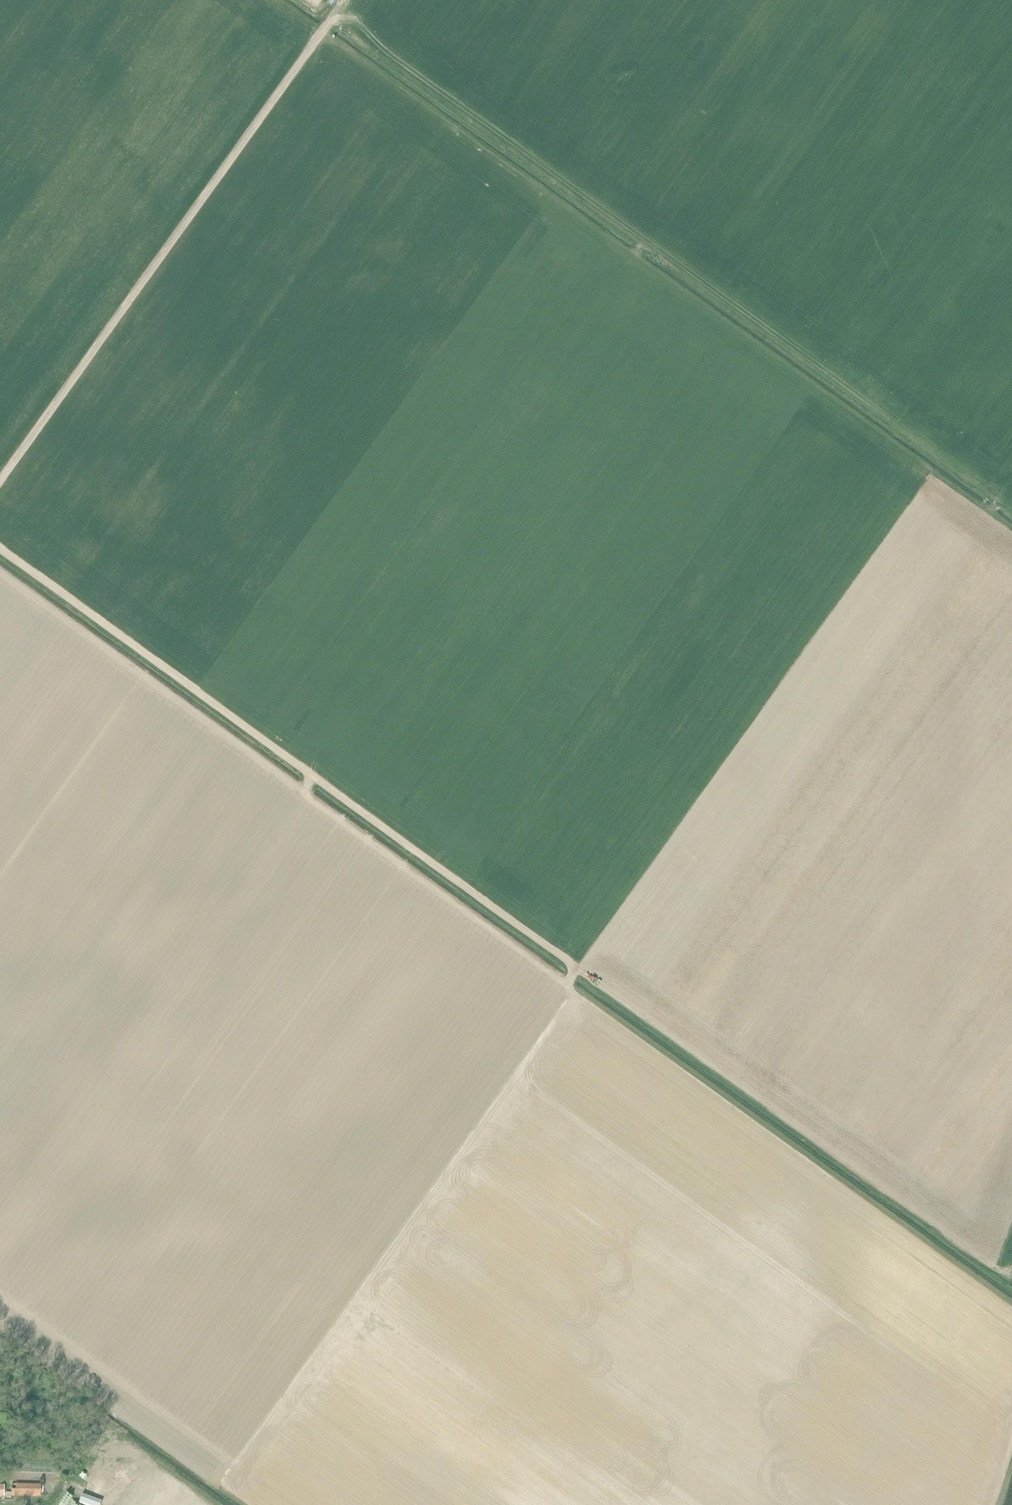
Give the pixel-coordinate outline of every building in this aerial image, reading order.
[(11,1485),(11,1496),(39,1497),(40,1486),(11,1485)]
